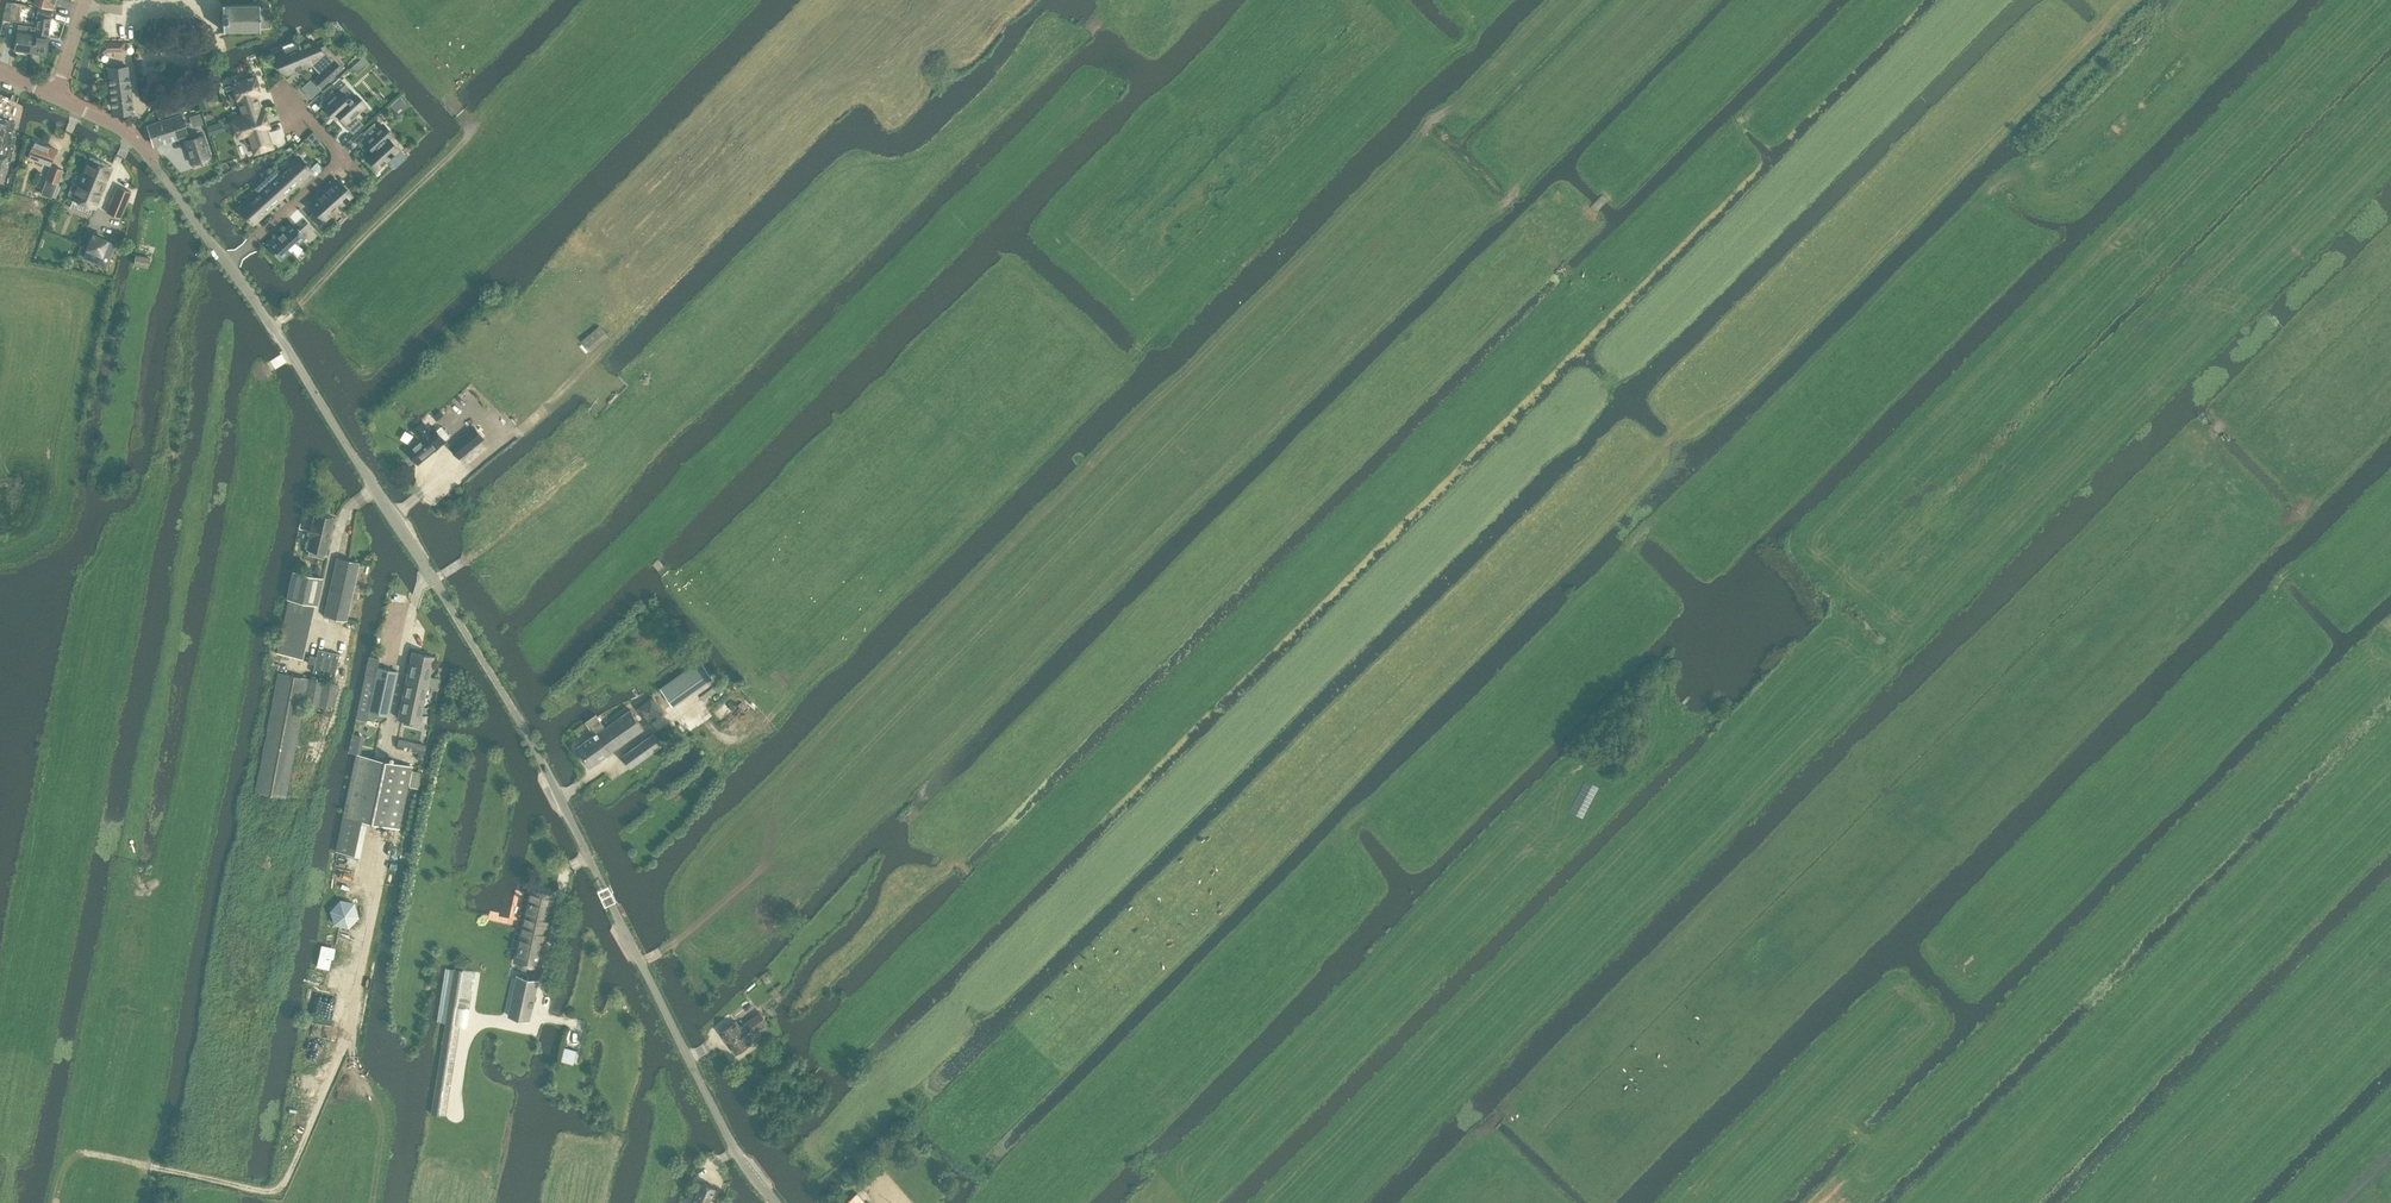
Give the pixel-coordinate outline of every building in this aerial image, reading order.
[(19,20),(22,3),(12,2),(9,18),(19,20)] [(259,5),(259,2),(221,3),(222,30),(259,29),(262,29),(262,26),(269,26),(269,5),(259,5)] [(31,51),(31,52),(38,53),(38,52),(45,53),(48,35),(47,35),(49,28),(47,28),(49,17),(51,10),(38,6),(35,26),(34,33),(36,34),(35,41),(33,41),(31,51)] [(18,23),(14,48),(31,51),(33,41),(35,41),(36,34),(34,33),(35,26),(18,23)] [(282,47),(275,51),(277,58),(280,57),(285,68),(289,67),(290,71),(296,69),(297,71),(297,70),(301,68),(302,69),(302,68),(302,67),(311,63),(312,64),(312,65),(318,71),(319,72),(312,79),(320,88),(328,80),(330,82),(336,77),(334,75),(342,68),(331,56),(330,57),(320,46),(314,49),(310,39),(299,44),(298,43),(297,43),(299,49),(295,50),(295,49),(289,52),(289,53),(285,54),(282,47)] [(99,42),(99,51),(107,51),(107,42),(99,42)] [(204,54),(212,48),(207,42),(199,48),(204,54)] [(362,56),(350,67),(356,74),(368,63),(362,56)] [(112,109),(113,114),(133,113),(127,66),(107,67),(111,99),(109,99),(107,101),(106,103),(106,105),(106,107),(108,108),(110,109),(112,109)] [(259,93),(257,87),(257,85),(259,84),(255,72),(242,76),(243,79),(232,83),(235,92),(228,94),(231,103),(238,101),(242,114),(260,108),(255,95),(258,94),(259,94),(259,93)] [(340,115),(350,125),(358,118),(355,114),(365,105),(355,94),(351,97),(350,97),(347,99),(338,89),(335,92),(332,89),(323,96),(327,100),(323,104),(336,118),(340,115)] [(147,124),(154,145),(156,144),(181,136),(183,135),(192,163),(210,157),(202,134),(188,139),(187,134),(181,114),(184,113),(180,101),(161,107),(158,108),(155,109),(159,120),(147,124)] [(265,127),(268,126),(262,108),(260,109),(242,114),(232,118),(235,127),(239,126),(245,145),(251,143),(254,153),(260,151),(272,147),(269,137),(268,138),(265,127)] [(8,152),(12,152),(16,136),(12,135),(15,122),(6,120),(6,119),(0,118),(0,149),(8,152)] [(371,148),(364,154),(377,168),(389,157),(389,158),(394,154),(393,153),(397,149),(387,138),(392,134),(388,130),(387,128),(386,128),(382,124),(378,128),(373,122),(362,132),(367,138),(364,140),(371,148)] [(50,164),(55,148),(33,140),(27,156),(50,164)] [(1,181),(6,160),(10,161),(12,152),(8,152),(0,149),(0,181),(1,181)] [(73,196),(72,197),(94,207),(112,166),(89,157),(77,186),(72,183),(67,194),(73,196)] [(276,168),(274,169),(265,178),(281,196),(311,170),(298,157),(280,173),(276,168)] [(52,165),(41,193),(51,197),(62,169),(52,165)] [(253,223),(281,196),(265,178),(254,188),(258,193),(240,209),(253,223)] [(309,214),(321,227),(331,217),(326,212),(330,209),(335,205),(334,205),(338,202),(341,205),(342,204),(351,195),(337,180),(335,182),(331,186),(330,185),(329,185),(330,186),(327,189),(326,189),(325,189),(326,190),(323,192),(322,192),(323,193),(319,196),(318,195),(318,196),(319,196),(311,203),(315,208),(309,214)] [(120,217),(131,191),(118,185),(107,212),(120,217)] [(278,236),(268,245),(280,258),(305,237),(309,241),(317,234),(310,227),(302,234),(292,223),(283,232),(282,231),(278,236)] [(92,234),(83,256),(97,262),(100,254),(109,257),(115,244),(92,234)] [(147,267),(149,258),(136,254),(133,263),(147,267)] [(604,332),(600,326),(582,340),(587,346),(604,332)] [(430,430),(425,423),(415,431),(421,438),(420,438),(432,452),(446,441),(434,427),(430,430)] [(474,426),(459,438),(468,450),(483,438),(474,426)] [(418,463),(432,452),(420,438),(407,449),(418,463)] [(309,537),(306,548),(309,549),(308,554),(321,557),(322,552),(325,552),(333,517),(314,513),(312,521),(308,537),(309,537)] [(346,621),(359,563),(336,558),(323,616),(346,621)] [(316,604),(322,577),(292,571),(286,597),(289,598),(277,652),(302,658),(314,604),(316,604)] [(438,691),(441,678),(429,676),(434,656),(411,651),(397,717),(419,722),(427,686),(431,687),(431,689),(438,691)] [(377,667),(369,705),(389,709),(397,671),(377,667)] [(680,674),(691,690),(701,683),(690,667),(680,674)] [(331,709),(336,684),(278,673),(264,745),(255,792),(285,797),(295,745),(303,703),(331,709)] [(644,728),(631,709),(605,727),(596,715),(586,721),(594,734),(576,747),(590,766),(611,752),(611,751),(644,728)] [(630,767),(662,744),(653,733),(622,756),(630,767)] [(419,746),(416,759),(422,760),(426,747),(419,746)] [(398,828),(412,766),(356,753),(342,816),(335,851),(353,854),(360,820),(398,828)] [(530,889),(515,960),(539,966),(555,895),(530,889)] [(437,1073),(435,1087),(434,1094),(431,1113),(433,1113),(437,1114),(440,1114),(440,1113),(446,1114),(451,1084),(445,1083),(445,1080),(451,1081),(454,1063),(448,1062),(449,1060),(455,1060),(460,1025),(467,1026),(470,1008),(476,972),(463,970),(463,969),(454,967),(437,1073)] [(517,975),(508,1015),(530,1020),(538,980),(517,975)] [(761,1027),(767,1023),(760,1012),(754,1017),(761,1027)] [(736,1053),(751,1042),(747,1037),(761,1027),(754,1017),(747,1021),(751,1026),(728,1043),(736,1053)] [(740,1026),(736,1021),(720,1032),(728,1043),(751,1026),(747,1021),(740,1026)] [(565,1047),(562,1060),(574,1064),(577,1050),(565,1047)] [(715,1187),(702,1181),(693,1202),(708,1202),(715,1187)] [(847,1202),(865,1202),(866,1202),(857,1192),(846,1202),(847,1202)]
